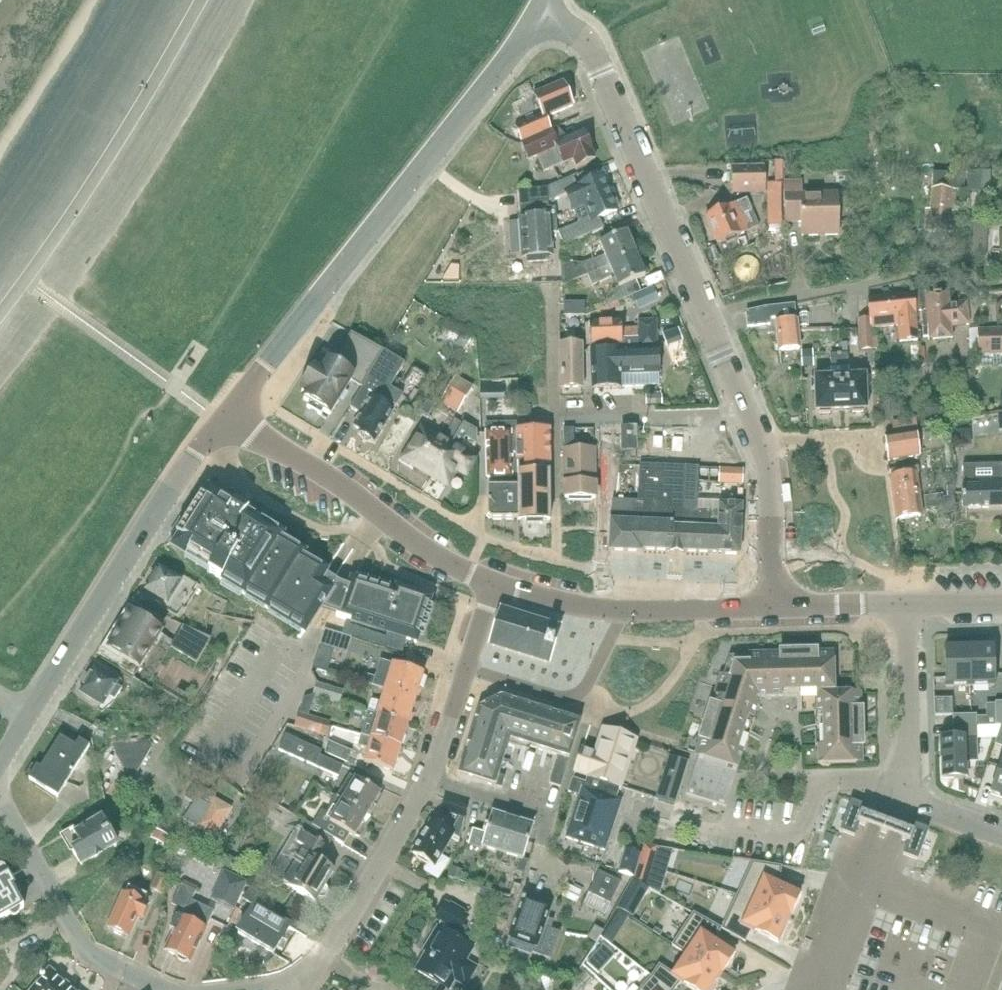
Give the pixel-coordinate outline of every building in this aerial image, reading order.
[(546,118),(573,107),(563,84),(525,100),(529,110),(538,106),(542,116),(516,128),(522,142),(551,130),(546,118)] [(584,134),(557,145),(551,131),(521,144),(529,160),(537,156),(544,172),(563,164),(573,160),(576,168),(594,160),(591,152),(592,152),(584,134)] [(733,194),(764,193),(764,168),(732,169),(733,194)] [(988,171),(967,170),(967,192),(989,192),(988,171)] [(964,175),(956,174),(933,174),(931,211),(927,210),(926,232),(952,234),(954,201),(956,201),(965,201),(964,175)] [(603,178),(578,189),(573,177),(561,182),(566,194),(563,195),(564,200),(567,198),(573,211),(585,206),(591,218),(592,222),(600,218),(617,211),(603,178)] [(837,195),(802,196),(801,183),(785,183),(786,223),(802,223),(802,236),(838,235),(837,195)] [(519,208),(548,206),(548,189),(518,192),(519,208)] [(734,238),(759,228),(746,199),(706,217),(718,245),(725,242),(726,246),(736,242),(734,238)] [(544,262),(544,256),(550,256),(550,242),(558,241),(556,206),(548,206),(519,208),(520,256),(520,257),(526,256),(526,262),(544,262)] [(591,218),(559,233),(564,246),(605,229),(600,218),(592,222),(591,218)] [(587,276),(635,255),(626,233),(600,244),(605,256),(594,260),(593,260),(583,264),(560,262),(561,287),(587,276)] [(635,255),(587,276),(592,286),(614,277),(618,288),(645,277),(635,255)] [(642,291),(638,283),(638,282),(618,288),(612,291),(618,301),(642,291)] [(919,294),(913,295),(914,311),(920,311),(922,337),(927,337),(927,340),(953,338),(952,327),(970,326),(968,302),(949,303),(948,291),(919,293),(919,294)] [(870,320),(858,321),(860,351),(877,350),(876,339),(872,339),(871,328),(898,326),(899,334),(899,342),(916,341),(916,331),(914,311),(913,295),(868,299),(870,320)] [(564,316),(584,316),(584,303),(564,303),(564,316)] [(799,349),(795,305),(764,308),(746,313),(749,328),(767,323),(766,320),(775,319),(779,351),(799,349)] [(656,350),(655,333),(655,321),(633,322),(634,339),(637,339),(638,351),(590,352),(592,389),(621,388),(620,375),(659,374),(658,350),(656,350)] [(630,330),(622,330),(621,323),(589,324),(590,352),(638,351),(637,339),(634,339),(630,339),(630,330)] [(1001,354),(1001,329),(977,329),(977,354),(1001,354)] [(375,366),(383,354),(351,335),(332,367),(326,363),(321,372),(315,369),(302,391),(307,394),(304,400),(310,403),(307,408),(321,416),(323,412),(329,415),(345,390),(350,381),(362,388),(375,366)] [(561,388),(581,388),(581,346),(560,346),(561,388)] [(803,368),(811,367),(810,352),(801,353),(803,368)] [(831,369),(839,369),(839,355),(831,356),(831,369)] [(848,375),(848,369),(847,355),(839,355),(839,369),(840,375),(841,411),(852,410),(852,413),(863,413),(863,410),(865,410),(865,390),(869,389),(869,378),(864,378),(864,374),(863,374),(862,373),(850,373),(850,375),(848,375)] [(384,385),(390,374),(375,366),(362,388),(350,408),(361,415),(353,427),(360,431),(359,434),(374,443),(395,408),(382,400),(389,388),(384,385)] [(830,411),(841,411),(840,375),(815,376),(816,380),(811,380),(812,391),(816,391),(817,411),(819,411),(819,415),(830,414),(830,411)] [(450,387),(441,403),(458,413),(467,398),(450,387)] [(521,416),(530,416),(530,407),(521,407),(521,416)] [(454,420),(444,436),(453,442),(463,424),(454,420)] [(476,445),(476,431),(463,424),(453,442),(450,446),(432,478),(447,487),(456,471),(466,476),(475,460),(455,449),(459,442),(462,444),(465,438),(476,445)] [(516,433),(498,433),(498,424),(486,424),(486,425),(486,432),(487,478),(511,478),(517,478),(516,433)] [(637,440),(636,440),(635,428),(621,429),(622,452),(636,451),(636,444),(637,444),(637,440)] [(432,478),(450,446),(420,429),(402,460),(432,478)] [(575,442),(595,442),(595,430),(564,430),(565,499),(595,499),(594,450),(575,450),(575,442)] [(517,520),(550,520),(549,432),(516,433),(517,478),(517,484),(517,520)] [(888,460),(919,456),(916,433),(885,438),(888,460)] [(962,488),(962,510),(1001,509),(1001,465),(974,466),(963,466),(963,488),(962,488)] [(692,494),(693,468),(684,468),(684,494),(692,494)] [(743,484),(744,470),(720,469),(719,483),(743,484)] [(916,474),(905,476),(904,470),(890,472),(896,520),(922,517),(916,474)] [(491,520),(517,520),(517,484),(507,485),(507,488),(487,488),(488,517),(491,520)] [(304,633),(319,610),(323,611),(328,613),(336,616),(336,617),(351,621),(387,633),(406,640),(410,641),(411,641),(416,643),(431,600),(403,591),(404,589),(396,587),(393,594),(352,580),(349,588),(342,585),(339,584),(335,582),(324,575),(325,573),(323,572),(325,568),(305,555),(303,559),(301,558),(303,555),(301,553),(303,550),(284,537),(281,541),(280,540),(282,537),(279,535),(281,532),(261,519),(259,523),(256,521),(258,517),(248,511),(236,504),(236,503),(218,492),(208,486),(204,492),(203,491),(197,493),(171,535),(172,541),(173,541),(169,548),(208,572),(304,633)] [(683,510),(684,494),(638,492),(638,502),(631,501),(630,512),(611,511),(609,551),(642,553),(642,551),(670,552),(670,553),(673,553),(673,552),(672,552),(672,548),(681,549),(681,552),(680,552),(680,553),(682,553),(682,552),(716,554),(717,536),(714,535),(715,530),(696,528),(697,511),(683,510)] [(942,495),(924,498),(926,508),(944,506),(942,495)] [(740,555),(742,506),(717,505),(717,512),(697,511),(696,528),(715,530),(714,535),(717,536),(716,554),(740,555)] [(166,601),(179,581),(160,569),(147,589),(166,601)] [(505,612),(506,611),(504,611),(503,612),(501,611),(501,613),(500,613),(499,615),(500,615),(498,623),(497,622),(496,624),(497,625),(495,632),(494,632),(494,634),(492,641),(491,641),(491,643),(491,645),(493,646),(492,647),(494,647),(495,647),(506,650),(505,651),(507,651),(508,651),(518,654),(518,655),(520,655),(531,658),(531,659),(533,659),(544,662),(544,663),(546,663),(548,663),(549,661),(550,659),(549,659),(552,651),(554,646),(555,641),(556,637),(557,633),(558,633),(559,631),(558,631),(558,629),(557,628),(557,627),(555,627),(555,628),(544,624),(542,623),(542,624),(531,620),(529,619),(529,620),(518,616),(518,615),(516,615),(516,616),(505,612)] [(161,635),(134,617),(130,615),(109,649),(139,668),(161,635)] [(347,654),(351,638),(325,630),(321,643),(320,646),(347,654)] [(198,664),(208,644),(181,631),(171,651),(198,664)] [(946,687),(970,687),(969,647),(945,648),(946,687)] [(969,647),(970,687),(994,686),(994,675),(993,647),(969,647)] [(800,697),(799,691),(798,651),(780,652),(780,657),(765,657),(766,697),(782,697),(782,692),(799,691),(799,697),(800,697)] [(833,656),(817,656),(817,651),(798,651),(799,691),(816,691),(817,712),(834,695),(833,656)] [(760,697),(766,697),(765,657),(749,658),(749,663),(734,664),(730,677),(725,676),(720,691),(758,703),(760,697)] [(419,690),(423,675),(423,674),(402,667),(398,666),(393,665),(381,661),(378,669),(376,675),(376,678),(375,677),(369,675),(365,674),(362,683),(385,691),(386,691),(386,690),(416,699),(416,697),(418,697),(421,690),(419,690)] [(114,686),(115,684),(95,672),(82,692),(102,705),(108,696),(115,701),(122,690),(114,686)] [(342,691),(324,686),(318,684),(314,695),(314,696),(338,704),(342,691)] [(156,705),(161,696),(141,686),(137,693),(142,696),(141,697),(156,705)] [(411,715),(416,699),(386,690),(386,691),(382,704),(373,701),(369,712),(372,713),(379,715),(408,724),(409,721),(411,722),(413,716),(411,715)] [(753,719),(758,703),(720,691),(715,706),(710,704),(705,722),(743,733),(748,717),(753,719)] [(862,710),(857,710),(857,694),(834,695),(817,712),(822,712),(823,729),(863,728),(862,710)] [(475,725),(507,735),(517,703),(501,698),(480,709),(475,725)] [(527,746),(538,709),(517,703),(507,735),(506,739),(510,741),(527,746)] [(548,753),(559,716),(538,709),(527,746),(548,753)] [(379,715),(372,713),(369,712),(362,736),(401,748),(408,724),(379,715)] [(320,734),(324,721),(300,714),(296,726),(320,734)] [(953,728),(977,727),(976,715),(971,715),(952,716),(953,728)] [(569,759),(581,723),(559,716),(548,753),(558,756),(569,759)] [(748,735),(743,733),(705,722),(699,739),(704,741),(700,755),(738,767),(743,752),(737,750),(743,734),(748,736),(748,735)] [(502,765),(503,763),(504,760),(510,741),(506,739),(507,735),(475,725),(466,754),(502,765)] [(977,727),(953,728),(953,740),(966,740),(977,740),(977,727)] [(858,747),(863,747),(863,728),(823,729),(818,729),(818,730),(823,729),(823,746),(818,747),(818,763),(858,763),(858,747)] [(582,749),(575,772),(587,776),(587,777),(619,787),(620,788),(636,741),(603,730),(595,753),(583,749),(582,749)] [(315,766),(319,755),(321,751),(285,733),(278,750),(315,766)] [(401,748),(362,736),(361,736),(357,747),(368,750),(364,763),(393,772),(401,748)] [(86,754),(84,753),(62,739),(42,771),(37,767),(36,768),(37,769),(31,779),(30,778),(29,779),(58,797),(85,756),(86,754)] [(122,740),(119,746),(136,778),(137,777),(140,777),(142,778),(162,747),(160,746),(158,743),(158,742),(122,740)] [(953,740),(941,740),(942,780),(966,779),(966,740),(953,740)] [(347,764),(352,752),(327,741),(324,754),(347,764)] [(91,760),(95,753),(87,747),(84,753),(86,754),(85,756),(91,760)] [(499,776),(502,765),(466,754),(459,775),(495,787),(499,776)] [(343,766),(322,757),(319,755),(315,766),(338,776),(343,766)] [(733,781),(738,767),(700,755),(687,795),(725,807),(730,793),(729,792),(728,793),(724,792),(728,779),(733,780),(732,781),(733,781)] [(569,759),(558,756),(550,784),(560,788),(569,759)] [(1000,768),(991,795),(1001,799),(1001,762),(1000,768)] [(380,794),(356,780),(349,776),(336,798),(367,816),(380,794)] [(505,778),(499,776),(495,787),(502,789),(505,778)] [(580,796),(566,838),(605,851),(621,802),(614,799),(619,787),(587,777),(585,783),(573,779),(568,792),(580,796)] [(662,784),(657,800),(659,801),(674,805),(679,790),(662,784)] [(214,800),(216,796),(203,788),(197,798),(188,793),(185,798),(194,804),(184,821),(196,828),(197,827),(214,837),(231,810),(214,800)] [(367,816),(336,798),(334,796),(327,814),(322,812),(313,826),(333,838),(344,845),(350,835),(354,837),(355,836),(359,838),(364,827),(362,825),(367,816)] [(464,819),(468,807),(445,800),(441,812),(460,817),(464,819)] [(863,815),(866,807),(852,802),(841,831),(855,836),(859,824),(865,826),(867,821),(868,816),(863,815)] [(523,859),(533,826),(493,814),(487,833),(473,829),(468,843),(483,848),(483,847),(523,859)] [(904,835),(906,831),(895,827),(877,820),(868,816),(867,821),(865,826),(873,829),(892,836),(902,840),(904,835)] [(459,839),(464,819),(460,817),(450,834),(452,835),(459,839)] [(82,867),(117,847),(101,820),(66,839),(82,867)] [(313,826),(303,820),(269,876),(272,877),(270,881),(271,884),(274,887),(277,888),(281,887),(283,884),(284,884),(284,885),(311,901),(315,903),(318,898),(319,899),(320,899),(321,899),(322,899),(324,899),(325,899),(326,898),(326,897),(327,896),(328,895),(328,894),(328,893),(328,892),(327,890),(327,889),(326,888),(325,887),(326,885),(334,872),(328,869),(318,863),(326,850),(333,838),(313,826)] [(440,855),(452,835),(450,834),(431,823),(413,854),(429,863),(424,871),(438,879),(449,861),(440,855)] [(917,860),(928,830),(914,825),(911,832),(906,831),(904,835),(902,840),(907,842),(903,854),(917,860)] [(170,835),(156,829),(156,830),(150,838),(164,845),(170,835)] [(641,854),(623,848),(617,871),(634,876),(641,854)] [(738,896),(789,919),(800,895),(778,885),(781,868),(752,864),(738,896)] [(224,868),(212,895),(222,900),(234,873),(224,868)] [(616,894),(621,883),(599,872),(594,883),(615,893),(616,894)] [(161,894),(169,878),(157,873),(150,888),(161,894)] [(234,873),(222,901),(237,907),(248,881),(234,873)] [(9,917),(9,918),(11,919),(13,920),(15,920),(17,919),(19,918),(20,916),(20,913),(19,911),(24,909),(18,898),(18,897),(13,888),(8,879),(7,878),(0,882),(0,922),(9,917)] [(606,915),(610,904),(615,893),(594,883),(588,894),(583,905),(606,915)] [(174,931),(165,951),(177,956),(178,959),(185,963),(188,962),(190,963),(210,919),(213,912),(191,901),(195,892),(180,885),(171,905),(176,907),(172,916),(175,917),(169,929),(174,931)] [(581,891),(568,886),(562,897),(576,903),(581,891)] [(144,905),(148,895),(129,887),(124,897),(109,928),(127,936),(137,916),(141,918),(147,906),(144,905)] [(263,910),(269,900),(251,889),(244,900),(254,906),(238,933),(273,954),(289,926),(263,910)] [(738,896),(722,930),(745,943),(751,931),(778,943),(789,919),(738,896)] [(533,902),(523,898),(509,937),(510,938),(507,947),(532,956),(532,954),(550,960),(560,933),(551,929),(554,921),(546,919),(550,908),(541,904),(540,902),(536,900),(533,902)] [(432,943),(415,970),(447,988),(453,978),(465,986),(475,969),(462,961),(471,947),(460,940),(467,929),(463,926),(467,919),(463,916),(465,913),(451,904),(449,908),(444,905),(436,918),(442,921),(438,928),(438,927),(429,941),(432,943)] [(719,977),(734,955),(714,942),(721,929),(695,915),(693,914),(673,946),(672,946),(685,955),(719,977)] [(719,977),(685,955),(672,975),(659,966),(652,977),(668,989),(675,989),(681,983),(692,989),(711,989),(719,977)] [(49,968),(43,975),(42,974),(40,976),(41,977),(30,989),(75,989),(49,968)] [(652,977),(640,989),(668,989),(652,977)]
